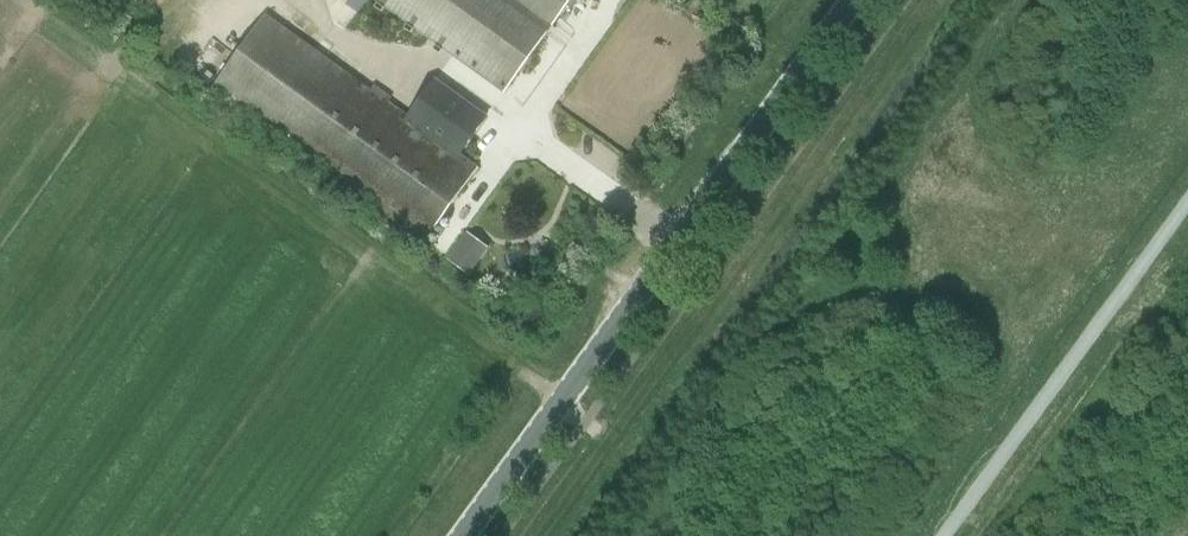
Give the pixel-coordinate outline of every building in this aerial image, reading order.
[(485,77),(505,91),(571,0),(378,0),(485,77)] [(477,169),(459,156),(485,118),(466,105),(435,82),(408,119),(265,16),(212,89),(424,242),(477,169)] [(460,244),(449,260),(468,274),(480,258),(460,244)]
